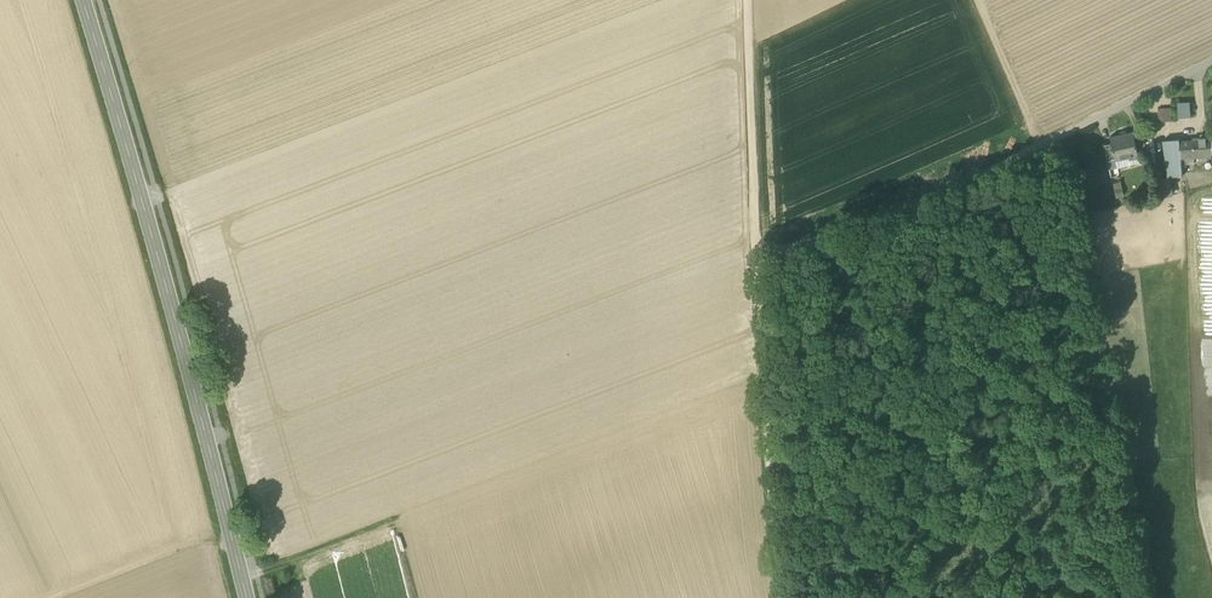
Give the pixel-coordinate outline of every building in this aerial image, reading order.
[(1177,103),(1178,117),(1191,116),(1190,102),(1177,103)] [(1158,108),(1158,122),(1171,121),(1170,108),(1158,108)] [(1129,157),(1129,161),(1139,159),(1138,155),(1133,133),(1127,134),(1126,132),(1120,134),(1121,136),(1110,138),(1112,143),(1115,159),(1115,160),(1116,160),(1129,157)] [(1200,157),(1208,156),(1211,156),(1211,157),(1211,137),(1193,138),(1193,141),(1179,142),(1181,165),(1194,164),(1194,157),(1200,157)] [(1179,139),(1172,140),(1173,150),(1164,150),(1168,177),(1182,175),(1181,165),(1179,142),(1179,139)] [(1163,140),(1164,150),(1173,150),(1172,140),(1163,140)] [(1104,145),(1107,161),(1115,159),(1112,143),(1104,145)] [(1107,161),(1109,168),(1118,166),(1116,160),(1115,160),(1115,159),(1107,161)] [(1085,169),(1086,175),(1103,171),(1101,166),(1085,169)] [(1118,166),(1109,168),(1111,178),(1120,176),(1118,166)] [(1155,181),(1160,180),(1157,168),(1152,169),(1155,181)] [(1160,180),(1155,181),(1158,197),(1173,194),(1170,178),(1160,180)] [(1144,597),(1148,597),(1156,597),(1152,575),(1140,577),(1143,593),(1144,597)]
